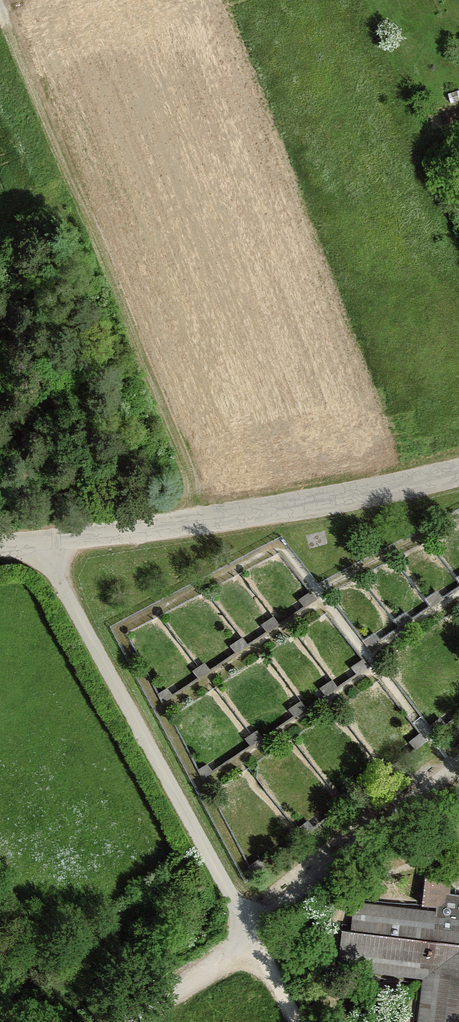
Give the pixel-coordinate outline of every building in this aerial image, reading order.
[(425,601),(431,608),(442,600),(437,592),(425,601)] [(395,621),(400,628),(412,620),(406,612),(395,621)] [(364,642),(369,649),(381,641),(375,634),(364,642)] [(353,667),(358,675),(370,666),(364,659),(353,667)] [(321,689),(326,696),(338,688),(333,680),(321,689)] [(290,710),(295,718),(307,709),(301,702),(290,710)] [(430,727),(435,734),(447,726),(441,718),(430,727)] [(246,739),(251,747),(263,739),(257,731),(246,739)] [(409,740),(414,748),(426,739),(420,732),(409,740)] [(373,768),(379,775),(390,767),(385,759),(373,768)] [(213,772),(208,765),(199,771),(203,778),(213,772)] [(349,788),(332,801),(338,808),(354,795),(349,788)] [(307,820),(290,833),(296,840),(313,827),(307,820)] [(260,857),(248,865),(253,873),(265,864),(260,857)] [(424,976),(418,1021),(458,1021),(458,894),(448,892),(451,872),(427,869),(422,903),(438,905),(437,911),(353,901),(351,925),(341,924),(337,967),(424,976)]
